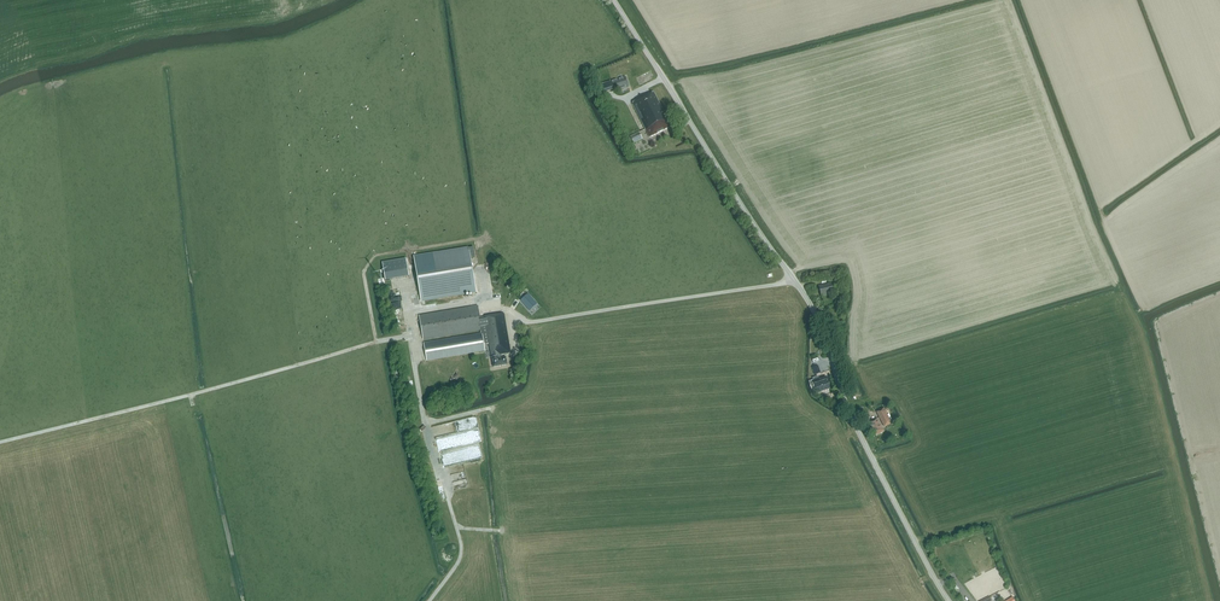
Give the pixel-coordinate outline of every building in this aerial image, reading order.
[(625,77),(612,81),(615,91),(628,87),(625,77)] [(650,138),(672,127),(666,115),(654,92),(633,103),(650,138)] [(643,140),(642,139),(640,133),(631,137),(633,144),(643,140)] [(637,150),(647,144),(644,138),(642,139),(643,140),(633,144),(637,150)] [(414,257),(421,301),(476,292),(471,259),(475,258),(473,248),(414,257)] [(382,263),(385,280),(409,277),(406,259),(382,263)] [(830,283),(819,286),(820,290),(819,290),(821,297),(833,294),(833,293),(836,292),(835,286),(831,287),(830,283)] [(528,294),(521,301),(530,311),(537,304),(528,294)] [(455,334),(480,330),(480,334),(456,338),(451,339),(424,343),(427,361),(485,351),(484,345),(488,344),(490,353),(491,353),(493,367),(507,365),(506,358),(502,358),(501,355),(511,353),(507,333),(509,333),(506,313),(484,317),(480,318),(478,306),(419,316),(423,340),(455,334)] [(829,374),(831,373),(831,370),(823,372),(824,377),(828,376),(830,383),(831,383),(829,374)] [(813,379),(817,391),(822,390),(822,391),(830,388),(828,385),(826,377),(819,380),(818,377),(813,379)] [(876,412),(882,423),(889,420),(884,408),(876,412)] [(470,418),(460,420),(461,429),(471,428),(470,418)] [(884,432),(877,419),(869,423),(876,436),(884,432)]
